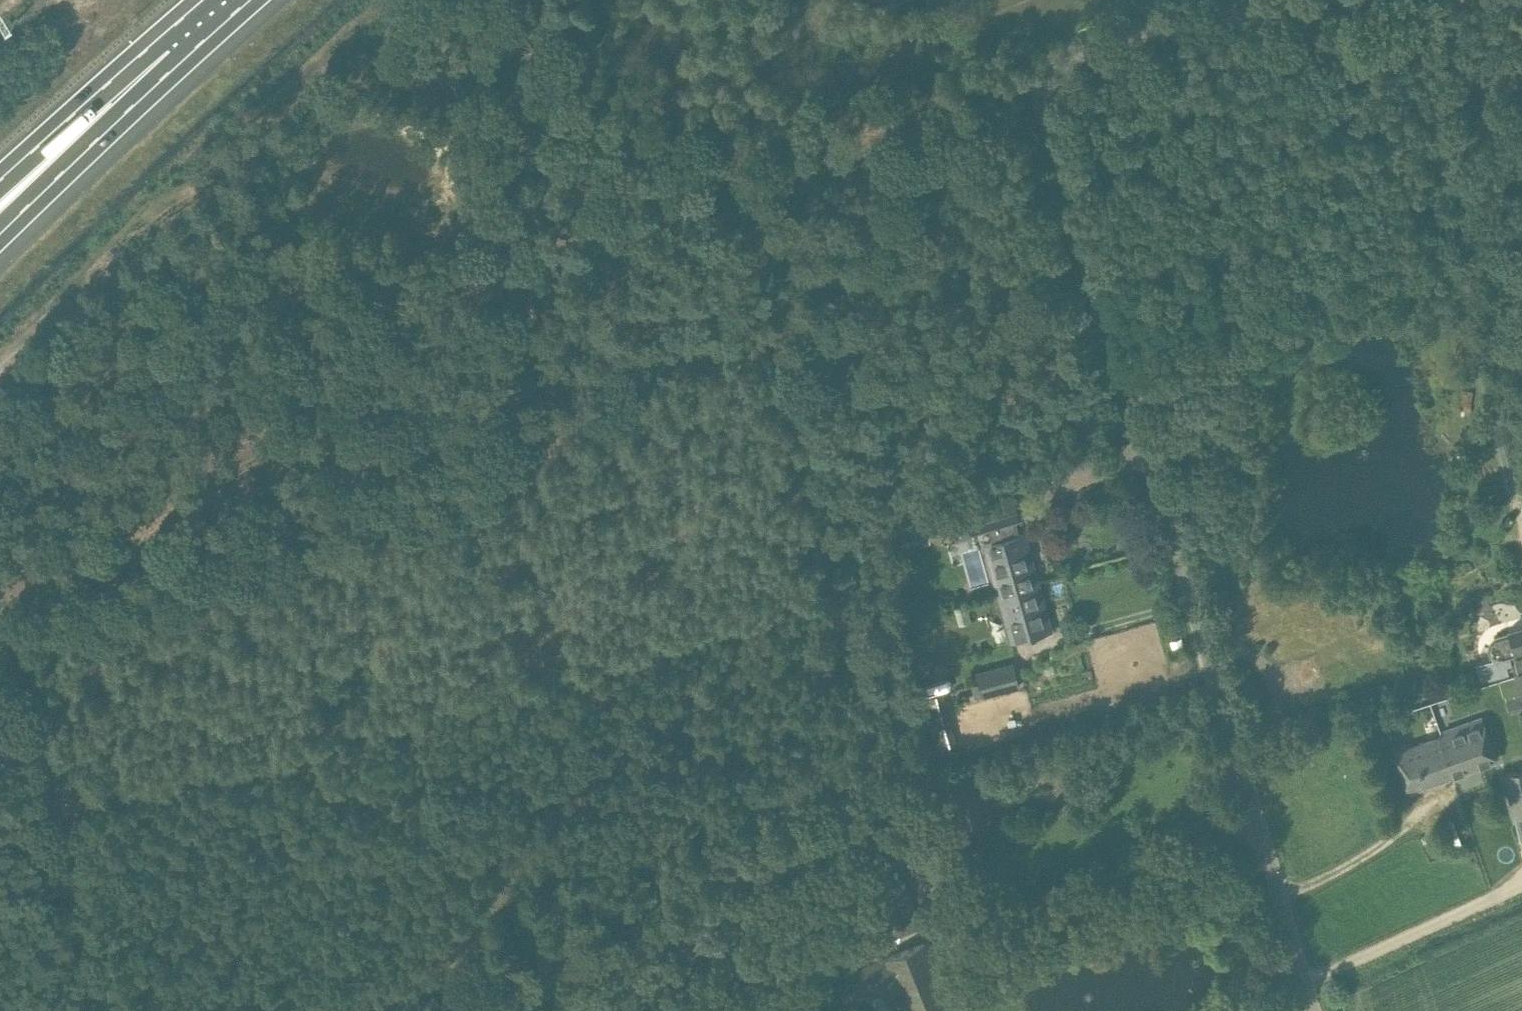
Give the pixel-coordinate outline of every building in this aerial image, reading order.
[(1415,316),(1420,310),(1410,300),(1405,305),(1415,316)] [(988,530),(992,542),(984,544),(997,592),(1039,581),(1025,532),(1019,534),(1015,521),(1020,519),(1013,497),(963,511),(970,535),(988,530)] [(1011,642),(1033,635),(1053,630),(1039,581),(997,592),(1011,642)] [(1509,653),(1514,669),(1499,673),(1501,679),(1515,675),(1520,692),(1521,700),(1521,625),(1508,629),(1496,634),(1492,637),(1489,640),(1488,643),(1487,646),(1487,650),(1489,658),(1509,653)] [(976,698),(1019,686),(1013,661),(975,672),(978,684),(972,686),(976,698)] [(1505,695),(1510,712),(1521,709),(1521,700),(1520,692),(1505,695)] [(1396,752),(1410,789),(1496,759),(1481,717),(1457,726),(1459,729),(1396,752)] [(1507,770),(1517,810),(1521,809),(1521,767),(1507,770)] [(921,924),(912,902),(881,914),(890,936),(921,924)] [(928,941),(889,956),(889,957),(838,978),(846,999),(885,984),(896,1010),(956,1010),(928,941)]
